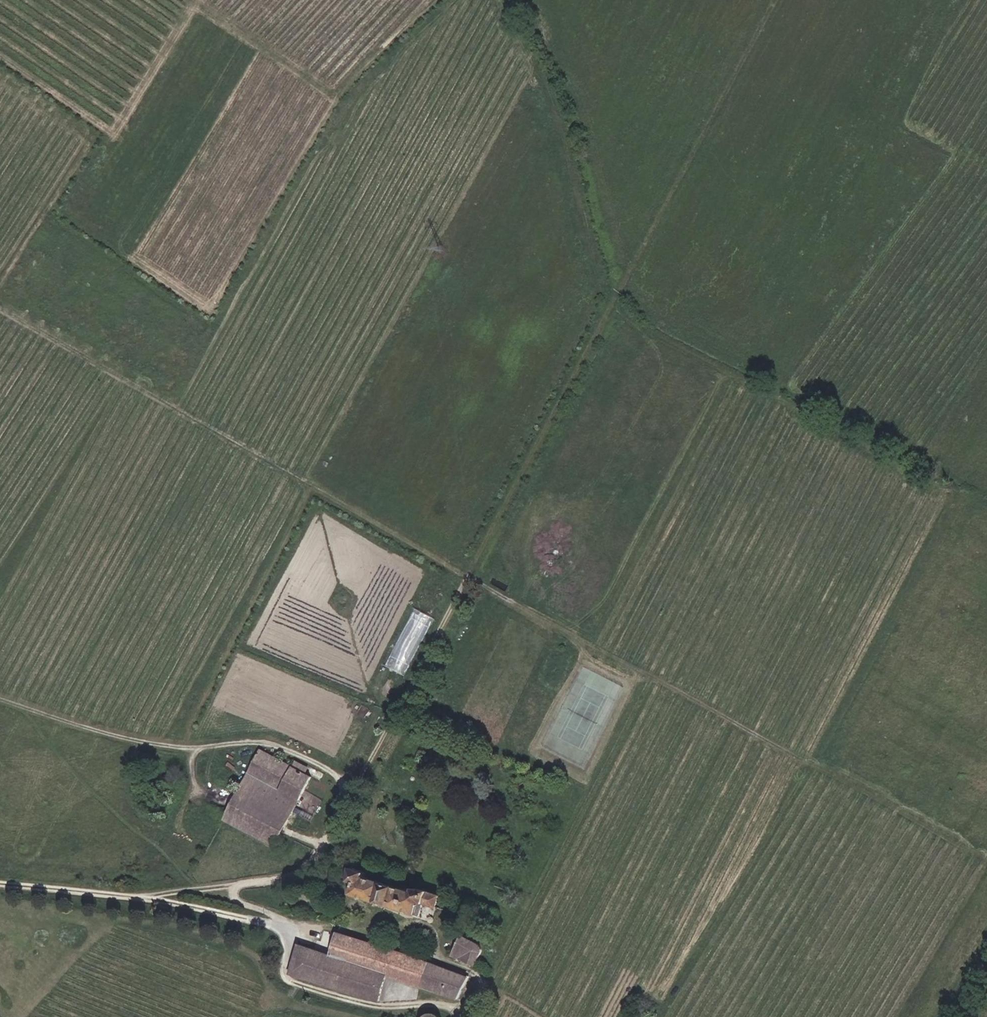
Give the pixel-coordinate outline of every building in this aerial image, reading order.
[(433,618),(414,608),(383,666),(402,676),(433,618)] [(274,846),(311,776),(305,773),(307,768),(295,761),(291,768),(259,751),(222,819),(274,846)] [(420,908),(426,910),(430,898),(416,893),(414,898),(366,883),(367,876),(356,873),(353,888),(358,890),(354,903),(416,921),(420,908)] [(390,983),(419,994),(429,971),(400,961),(340,941),(334,961),(300,951),(290,982),(336,995),(381,1010),(390,983)] [(475,974),(482,960),(481,955),(470,949),(462,948),(452,965),(475,974)] [(419,994),(458,1007),(469,986),(429,971),(419,994)]
